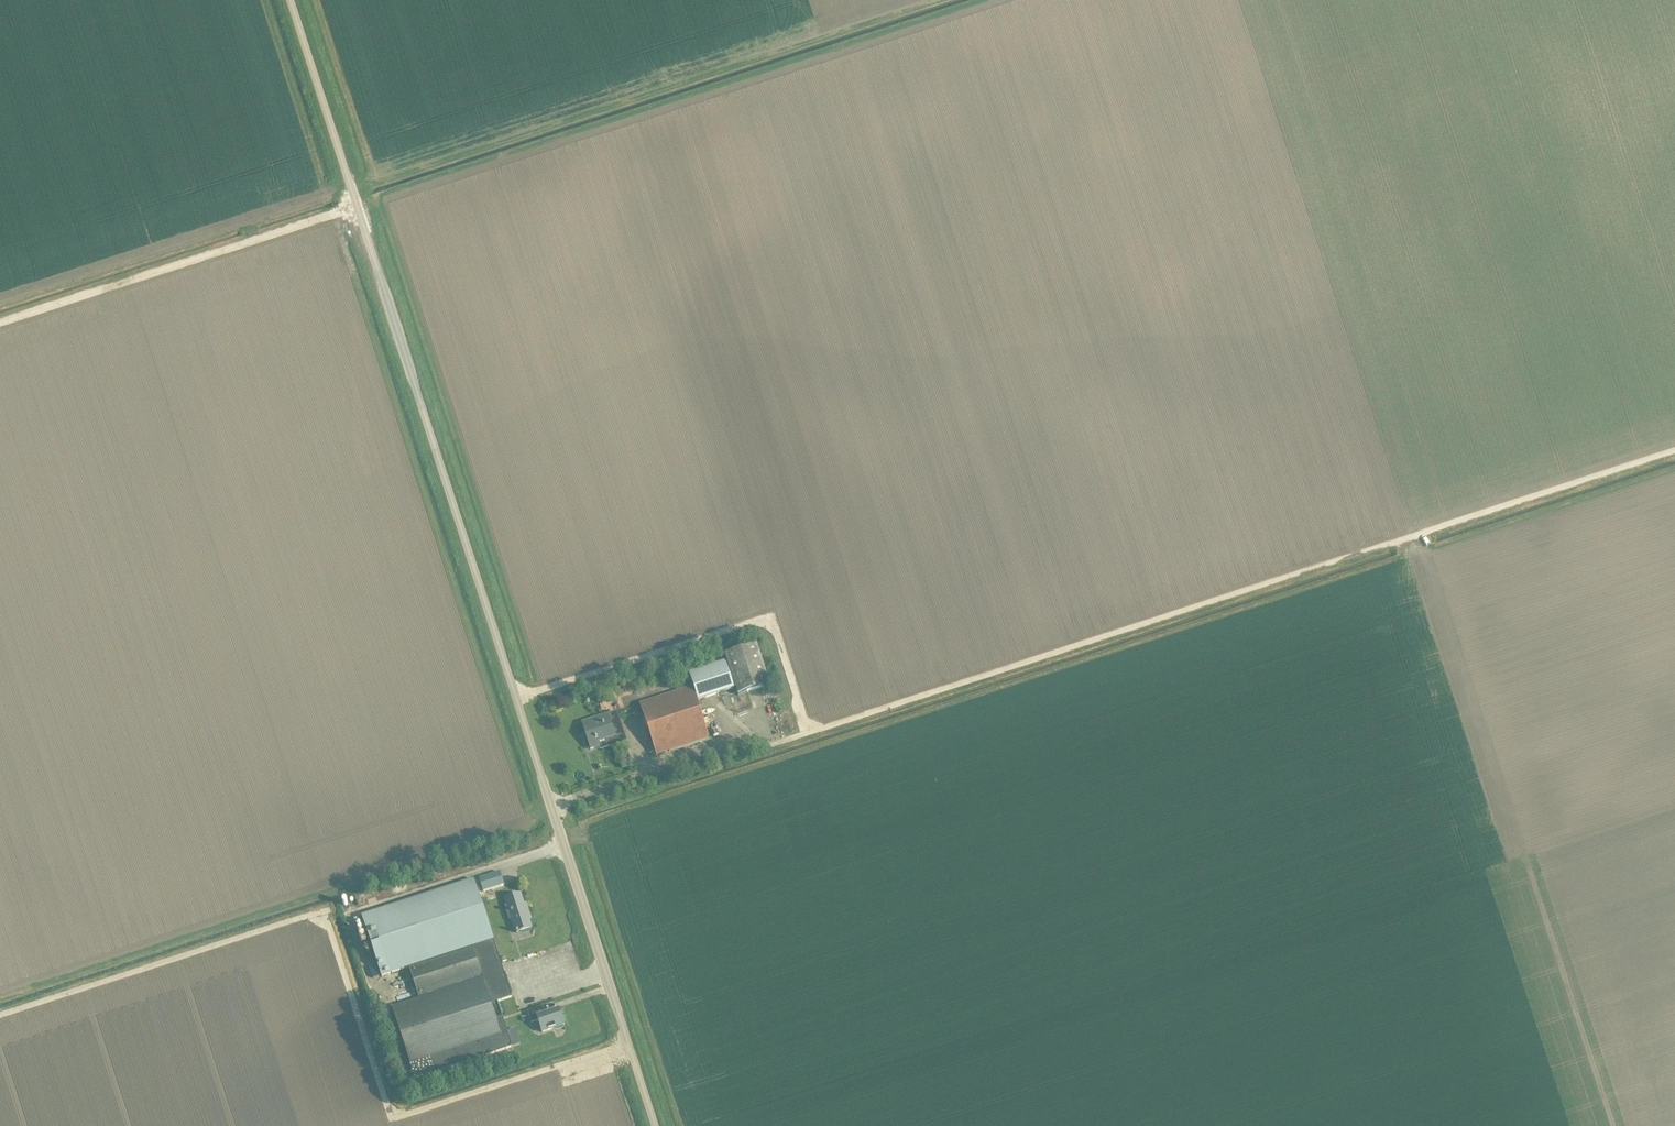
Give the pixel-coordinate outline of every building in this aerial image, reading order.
[(739,694),(770,684),(757,644),(726,654),(739,694)] [(698,699),(734,688),(725,660),(690,672),(698,699)] [(657,754),(708,737),(692,687),(641,704),(657,754)] [(599,741),(616,736),(609,714),(582,723),(591,748),(600,745),(599,741)] [(382,975),(409,966),(410,968),(473,947),(494,940),(474,880),(363,916),(382,975)] [(524,904),(522,898),(520,894),(506,898),(508,905),(506,905),(510,919),(512,918),(517,932),(531,928),(527,913),(529,913),(526,904),(524,904)] [(340,905),(333,908),(336,915),(343,912),(340,905)] [(551,959),(560,958),(557,938),(544,939),(545,951),(550,950),(551,959)] [(497,1001),(512,996),(494,940),(473,947),(483,979),(491,1003),(497,1001)] [(410,968),(420,999),(483,979),(473,947),(410,968)] [(411,1064),(502,1034),(496,1018),(502,1016),(497,1001),(491,1003),(483,979),(420,999),(393,1008),(411,1064)] [(542,1032),(564,1024),(559,1008),(542,1013),(540,1006),(527,1011),(531,1022),(538,1020),(542,1032)] [(411,1064),(415,1077),(512,1046),(502,1016),(496,1018),(502,1034),(411,1064)]
